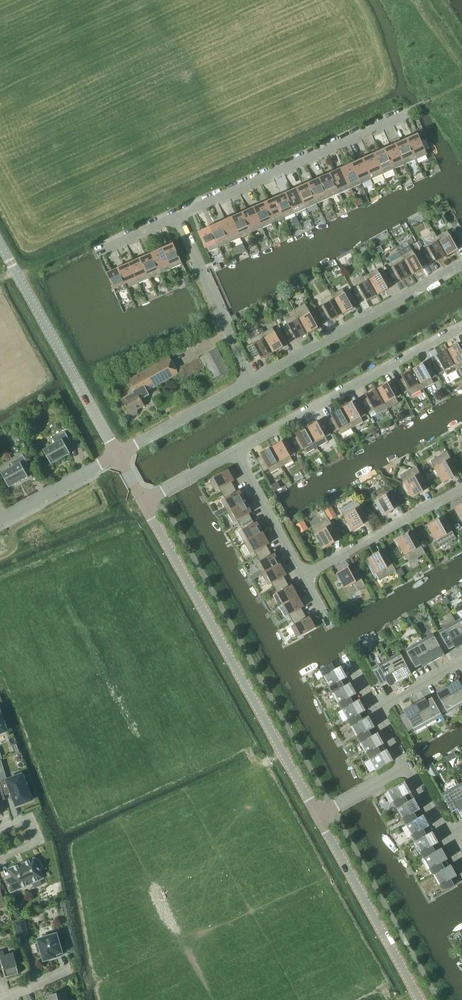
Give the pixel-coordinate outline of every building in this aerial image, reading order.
[(418,134),(407,139),(416,159),(427,154),(418,134)] [(407,139),(396,144),(405,164),(416,159),(407,139)] [(396,144),(385,149),(394,169),(405,164),(396,144)] [(385,149),(374,154),(383,174),(394,169),(385,149)] [(374,154),(363,159),(372,179),(383,174),(374,154)] [(363,159),(352,164),(361,184),(372,179),(363,159)] [(352,164),(341,169),(350,189),(361,184),(352,164)] [(341,169),(330,174),(339,194),(350,189),(341,169)] [(330,174),(319,179),(328,199),(339,194),(330,174)] [(319,179),(308,183),(317,204),(328,199),(319,179)] [(308,183),(297,188),(306,208),(317,204),(308,183)] [(297,188),(286,193),(295,213),(306,208),(297,188)] [(286,193),(275,198),(284,218),(295,213),(286,193)] [(275,198),(264,203),(273,223),(284,218),(275,198)] [(264,203),(253,208),(262,228),(273,223),(264,203)] [(427,208),(431,215),(439,211),(435,203),(427,208)] [(253,208),(242,213),(251,233),(262,228),(253,208)] [(242,213),(231,218),(240,238),(251,233),(242,213)] [(231,218),(220,223),(229,243),(240,238),(231,218)] [(220,223),(209,228),(218,248),(229,243),(220,223)] [(207,253),(218,248),(209,228),(198,233),(207,253)] [(461,245),(455,232),(450,235),(447,231),(439,235),(436,231),(434,232),(447,256),(456,251),(454,249),(461,245)] [(430,262),(435,260),(437,258),(439,260),(438,261),(439,261),(447,256),(434,232),(423,238),(428,247),(423,250),(430,263),(430,262)] [(173,244),(162,249),(171,269),(182,264),(173,244)] [(426,264),(427,264),(420,251),(415,254),(410,245),(399,251),(401,256),(412,276),(421,271),(421,270),(419,268),(426,264)] [(162,249),(151,254),(160,274),(171,269),(162,249)] [(151,254),(140,259),(149,279),(160,274),(151,254)] [(403,280),(404,280),(412,276),(401,256),(391,262),(393,266),(388,269),(395,282),(395,281),(402,278),(404,280),(403,280)] [(140,259),(129,264),(138,284),(149,279),(140,259)] [(129,264),(118,269),(127,289),(138,284),(129,264)] [(116,294),(127,289),(118,269),(107,274),(116,294)] [(377,269),(367,275),(377,295),(386,290),(384,288),(391,284),(392,283),(385,271),(380,274),(377,269)] [(369,300),(377,295),(367,275),(356,282),(358,286),(353,289),(360,301),(367,297),(369,299),(368,299),(369,300)] [(343,289),(332,295),(342,314),(351,310),(351,309),(349,307),(356,303),(357,303),(350,290),(345,293),(343,289)] [(334,319),(342,314),(332,295),(321,301),(323,305),(318,308),(325,321),(325,320),(332,316),(334,319),(333,319),(334,319)] [(294,310),(297,314),(307,334),(316,329),(316,328),(316,329),(314,326),(321,322),(322,323),(322,322),(315,309),(310,312),(305,304),(294,310)] [(299,339),(307,334),(297,314),(293,316),(286,320),(288,324),(283,327),(290,340),(297,336),(299,338),(298,338),(299,339)] [(264,332),(262,334),(272,353),(281,348),(279,346),(286,342),(287,342),(280,329),(275,332),(272,328),(264,332)] [(264,358),(272,353),(262,334),(251,340),(253,344),(248,347),(255,359),(262,355),(264,357),(263,357),(264,358)] [(447,350),(458,369),(461,367),(461,345),(457,348),(456,346),(456,345),(447,350)] [(229,371),(217,348),(202,356),(214,379),(229,371)] [(447,376),(458,369),(447,350),(439,355),(440,357),(433,361),(432,361),(440,374),(445,371),(447,376)] [(148,398),(145,392),(183,372),(181,368),(176,370),(169,357),(129,379),(136,392),(122,400),(129,414),(144,406),(141,401),(148,398)] [(181,368),(183,372),(186,377),(205,368),(199,358),(181,368)] [(421,365),(412,369),(423,389),(434,383),(431,379),(437,376),(430,363),(429,363),(429,364),(422,367),(421,365)] [(412,395),(423,389),(412,369),(403,374),(404,375),(405,377),(398,381),(397,381),(404,394),(410,391),(412,395)] [(385,384),(377,389),(388,408),(398,402),(396,398),(401,395),(394,383),(387,387),(386,385),(385,384)] [(377,415),(388,408),(377,389),(368,394),(369,394),(370,396),(363,400),(362,400),(369,413),(374,410),(377,415)] [(350,404),(342,408),(352,428),(363,422),(361,418),(366,415),(359,402),(359,403),(352,406),(350,404),(351,404),(350,404)] [(341,434),(352,428),(342,408),(333,413),(333,414),(335,416),(328,420),(327,420),(334,433),(339,430),(341,434)] [(315,423),(306,428),(317,447),(328,441),(326,437),(331,434),(324,422),(323,422),(324,422),(316,426),(315,424),(315,423)] [(306,453),(317,447),(306,428),(298,433),(299,435),(292,439),(299,452),(304,449),(306,453)] [(55,443),(43,450),(51,464),(70,453),(67,446),(72,444),(65,432),(53,439),(55,443)] [(280,443),(271,447),(282,467),(293,461),(291,457),(296,454),(289,441),(288,441),(288,442),(281,445),(280,443)] [(271,473),(282,467),(271,447),(263,452),(263,453),(264,455),(257,459),(256,459),(264,472),(269,469),(271,473)] [(450,475),(458,471),(447,451),(430,461),(443,483),(452,478),(450,475)] [(13,467),(1,473),(9,487),(28,477),(25,470),(30,467),(23,455),(11,462),(13,467)] [(420,490),(427,486),(416,466),(400,475),(412,497),(421,492),(420,490)] [(220,489),(222,494),(234,487),(230,480),(233,478),(228,469),(209,480),(216,491),(220,489)] [(391,508),(398,504),(387,484),(371,494),(383,516),(392,511),(391,508)] [(238,494),(234,487),(222,494),(225,498),(221,501),(227,511),(246,501),(241,492),(238,494)] [(360,523),(367,519),(364,513),(357,499),(340,508),(352,530),(361,525),(360,523)] [(250,510),(246,501),(227,511),(233,522),(237,520),(240,525),(252,518),(248,511),(250,510)] [(332,506),(324,510),(330,521),(337,517),(332,506)] [(367,519),(374,515),(371,509),(364,513),(367,519)] [(331,541),(339,537),(328,517),(311,527),(324,549),(333,544),(331,541)] [(256,525),(252,518),(240,525),(242,530),(238,532),(244,543),(263,533),(258,524),(256,525)] [(440,548),(456,538),(445,519),(438,523),(437,520),(427,525),(440,548)] [(302,521),(295,525),(300,534),(307,530),(302,521)] [(420,531),(415,533),(420,541),(424,538),(420,531)] [(268,541),(263,533),(244,543),(250,554),(254,552),(257,557),(269,550),(265,543),(268,541)] [(397,540),(409,562),(426,553),(415,534),(407,538),(406,535),(397,540)] [(273,557),(269,550),(257,557),(260,561),(256,564),(262,574),(281,564),(276,555),(273,557)] [(380,581),(397,571),(386,552),(378,556),(377,553),(368,558),(380,581)] [(285,573),(281,564),(262,574),(268,585),(272,583),(275,588),(287,582),(283,574),(285,573)] [(349,595),(366,586),(355,567),(347,571),(346,568),(337,573),(349,595)] [(290,588),(287,582),(275,588),(277,593),(273,595),(279,606),(298,596),(293,587),(290,588)] [(303,604),(298,596),(279,606),(285,617),(289,615),(292,620),(304,613),(300,606),(303,604)] [(308,620),(304,613),(292,620),(295,624),(291,626),(297,638),(316,627),(311,618),(308,620)] [(440,633),(449,649),(455,646),(456,649),(461,645),(461,633),(457,624),(440,633)] [(440,633),(423,642),(434,661),(445,655),(443,652),(449,649),(440,633)] [(423,667),(434,661),(423,642),(407,651),(416,668),(421,664),(423,667)] [(410,671),(416,668),(407,651),(390,660),(401,679),(412,673),(410,671)] [(390,685),(401,679),(390,660),(373,670),(382,686),(388,683),(390,685)] [(332,663),(319,670),(323,677),(324,676),(329,686),(341,680),(347,677),(344,671),(342,672),(339,667),(335,669),(332,663)] [(447,685),(458,705),(461,702),(461,681),(460,682),(458,679),(447,685)] [(341,680),(329,686),(329,687),(332,694),(333,693),(339,703),(350,696),(350,697),(357,694),(353,687),(351,689),(348,684),(344,686),(341,680)] [(441,714),(458,705),(447,685),(436,692),(438,694),(432,697),(441,714)] [(350,696),(339,703),(338,703),(341,710),(342,710),(348,720),(359,713),(360,714),(366,710),(362,704),(360,705),(357,700),(354,703),(350,697),(350,696)] [(425,698),(414,704),(425,723),(441,714),(432,697),(427,700),(425,698)] [(408,732),(425,723),(414,704),(403,710),(405,713),(399,716),(408,732)] [(359,713),(348,720),(347,720),(351,727),(352,726),(357,736),(369,730),(375,727),(372,721),(369,722),(367,717),(363,719),(360,714),(359,713)] [(369,730),(357,736),(356,737),(360,743),(361,743),(366,753),(378,746),(378,747),(382,745),(384,744),(381,737),(379,738),(376,734),(372,736),(369,730)] [(378,746),(366,753),(365,753),(369,760),(370,760),(376,770),(393,760),(390,754),(388,755),(382,745),(378,747),(378,746)] [(433,764),(432,763),(426,766),(429,772),(432,777),(438,774),(435,768),(433,764)] [(6,777),(0,780),(6,795),(12,793),(16,806),(32,800),(22,774),(7,780),(6,777)] [(396,809),(397,808),(409,802),(408,801),(405,796),(409,794),(406,789),(409,788),(405,781),(387,791),(393,802),(392,802),(396,809)] [(461,810),(461,790),(460,786),(443,796),(452,812),(458,809),(460,812),(461,810)] [(416,805),(418,804),(414,798),(408,801),(409,802),(397,808),(402,818),(402,819),(405,825),(406,825),(418,819),(417,818),(414,812),(418,810),(416,805)] [(425,822),(427,821),(424,815),(417,818),(418,819),(406,825),(412,835),(411,835),(415,842),(427,835),(424,829),(427,827),(425,822)] [(434,839),(436,838),(433,831),(427,835),(415,842),(421,852),(420,852),(424,859),(425,858),(436,852),(436,851),(433,846),(437,844),(434,839)] [(433,875),(434,875),(445,868),(449,866),(443,855),(445,854),(442,848),(436,851),(436,852),(425,858),(430,868),(429,869),(433,875)] [(41,868),(41,866),(39,860),(37,860),(35,860),(34,858),(9,869),(13,877),(6,880),(11,892),(43,878),(39,869),(41,868)] [(452,872),(455,871),(451,865),(449,866),(445,868),(434,875),(439,885),(438,885),(442,892),(455,885),(451,879),(455,877),(452,872)] [(29,935),(24,919),(15,922),(20,938),(29,935)] [(39,943),(36,944),(38,952),(41,951),(44,961),(57,957),(56,955),(62,953),(57,933),(38,939),(39,943)] [(0,951),(0,967),(2,966),(6,977),(19,973),(13,953),(5,956),(3,950),(0,951)] [(65,991),(49,996),(50,999),(67,999),(65,991)]
